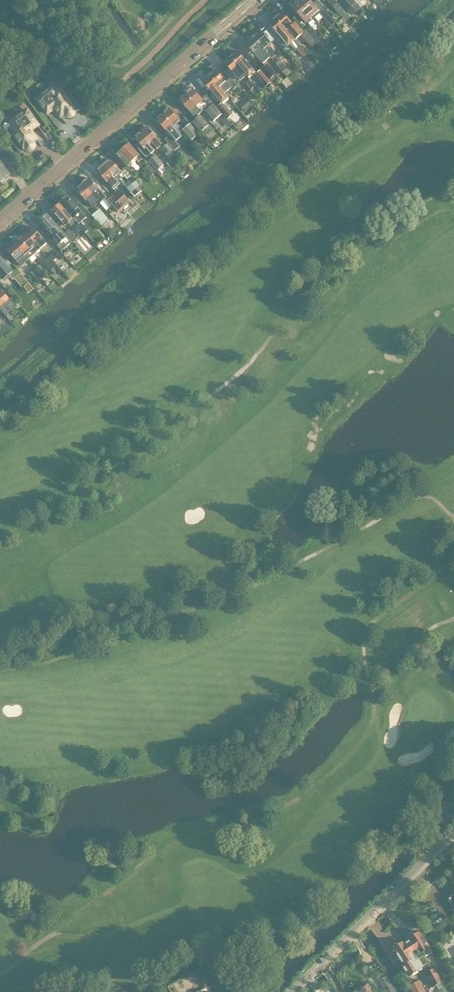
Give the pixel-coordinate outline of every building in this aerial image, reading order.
[(297,0),(296,0),(290,5),(306,23),(307,22),(308,23),(314,19),(297,0)] [(314,19),(319,14),(318,13),(319,12),(309,0),(297,0),(314,19)] [(337,2),(335,0),(326,0),(330,4),(337,12),(338,11),(340,13),(342,13),(345,11),(337,2)] [(345,11),(346,13),(355,5),(351,0),(340,0),(337,2),(345,11)] [(276,17),(275,18),(295,41),(302,34),(311,44),(315,41),(306,31),(304,33),(296,23),(292,26),(291,25),(292,24),(282,12),(279,14),(278,14),(276,16),(276,17)] [(336,23),(327,13),(322,17),(332,27),(336,23)] [(300,46),(295,41),(275,18),(273,18),(271,20),(271,21),(269,24),(279,35),(278,36),(280,39),(283,42),(281,44),(285,49),(290,44),(295,50),(300,46)] [(310,27),(306,31),(315,41),(315,42),(320,38),(310,27)] [(267,30),(263,34),(264,34),(271,43),(275,40),(267,30)] [(253,37),(270,58),(271,58),(274,56),(267,47),(271,43),(264,34),(263,34),(261,31),(253,37)] [(270,58),(253,37),(245,44),(263,64),(270,58)] [(280,39),(277,41),(284,50),(285,49),(281,44),(283,42),(280,39)] [(301,47),(298,50),(304,57),(307,54),(301,47)] [(230,57),(247,76),(249,78),(256,73),(237,51),(235,53),(233,53),(231,55),(231,56),(230,57)] [(226,60),(224,63),(229,69),(231,71),(229,73),(235,81),(238,79),(240,81),(247,76),(230,57),(228,57),(226,59),(226,60)] [(276,64),(287,77),(291,73),(280,61),(276,64)] [(260,70),(261,71),(268,79),(273,75),(265,66),(260,70)] [(210,75),(209,76),(225,94),(231,88),(233,90),(237,87),(233,82),(230,78),(226,82),(216,70),(213,72),(212,72),(210,74),(210,75)] [(271,82),(268,79),(261,71),(256,76),(266,87),(271,82)] [(205,79),(202,81),(213,93),(211,94),(217,101),(218,99),(222,103),(222,104),(223,103),(229,98),(225,94),(209,76),(208,76),(207,76),(205,78),(205,79)] [(287,78),(282,82),(287,89),(292,84),(287,78)] [(250,79),(246,83),(251,89),(255,85),(250,79)] [(73,108),(74,108),(60,89),(56,92),(53,87),(36,99),(47,114),(55,109),(61,117),(64,114),(65,115),(67,117),(70,117),(72,117),(74,115),(74,112),(73,110),(73,108)] [(186,94),(202,112),(208,107),(193,89),(186,94)] [(202,112),(186,94),(179,100),(195,118),(202,112)] [(244,102),(240,106),(244,111),(252,105),(246,98),(243,101),(244,102)] [(222,103),(217,107),(223,114),(225,117),(227,119),(233,115),(223,103),(222,104),(222,103)] [(217,107),(214,104),(205,112),(213,122),(223,114),(217,107)] [(170,109),(163,114),(180,134),(182,132),(191,142),(200,134),(191,124),(184,130),(181,126),(180,127),(177,124),(180,121),(170,109)] [(31,131),(38,125),(27,110),(11,122),(14,127),(10,130),(24,148),(25,148),(26,149),(28,151),(30,151),(33,150),(34,148),(35,145),(34,143),(33,142),(37,139),(31,131)] [(156,120),(170,136),(165,140),(175,151),(180,147),(176,142),(182,137),(180,134),(163,114),(156,120)] [(209,126),(201,116),(192,124),(200,133),(209,126)] [(148,128),(141,133),(156,150),(157,152),(163,146),(148,128)] [(156,150),(141,133),(135,139),(141,146),(138,149),(146,158),(156,150)] [(139,163),(142,159),(129,144),(119,152),(120,153),(117,155),(127,167),(136,159),(139,163)] [(177,154),(168,144),(161,150),(176,167),(181,162),(175,155),(177,154)] [(5,162),(11,157),(3,145),(0,147),(0,155),(5,162)] [(148,161),(157,171),(164,165),(155,155),(148,161)] [(104,166),(118,182),(125,176),(110,160),(104,166)] [(0,182),(10,175),(0,161),(0,182)] [(149,165),(143,170),(151,179),(156,174),(149,165)] [(118,182),(104,166),(97,172),(110,185),(114,190),(120,184),(118,182)] [(89,179),(83,184),(99,202),(101,204),(107,198),(100,191),(89,179)] [(142,189),(133,179),(124,186),(131,194),(134,196),(142,189)] [(99,202),(83,184),(76,190),(92,208),(99,202)] [(119,204),(123,209),(130,203),(119,190),(113,196),(119,204)] [(119,204),(113,196),(108,201),(114,209),(119,204)] [(68,197),(60,204),(76,223),(78,225),(87,218),(68,197)] [(76,223),(60,204),(52,211),(65,226),(68,223),(72,227),(76,223)] [(100,209),(92,216),(101,226),(109,220),(100,209)] [(50,233),(52,231),(57,236),(52,241),(62,251),(72,242),(47,215),(40,221),(50,233)] [(26,233),(40,249),(47,244),(33,228),(26,233)] [(70,230),(65,233),(73,242),(77,238),(70,230)] [(40,249),(26,233),(20,239),(34,255),(40,249)] [(34,255),(20,239),(14,244),(28,260),(34,255)] [(28,260),(14,244),(7,250),(21,266),(28,260)] [(60,252),(56,255),(61,260),(65,257),(60,252)] [(53,254),(48,258),(55,267),(57,265),(54,261),(57,259),(53,254)] [(17,277),(0,257),(0,277),(3,280),(9,275),(13,280),(14,279),(22,288),(29,283),(21,273),(17,277)] [(48,258),(44,262),(51,271),(55,267),(48,258)] [(40,265),(36,269),(42,277),(46,273),(40,265)] [(36,269),(31,273),(35,278),(38,275),(40,278),(42,277),(36,269)] [(29,283),(24,287),(29,293),(34,289),(29,283)] [(5,314),(7,312),(2,306),(10,299),(2,290),(0,291),(0,309),(5,314)] [(424,967),(423,967),(434,986),(442,982),(434,969),(432,970),(426,957),(433,952),(420,932),(419,933),(417,932),(414,934),(413,936),(409,939),(411,940),(407,943),(418,960),(419,959),(420,961),(424,967)] [(424,967),(420,961),(419,959),(418,960),(407,943),(405,944),(404,942),(400,944),(398,944),(396,946),(395,948),(394,949),(404,964),(402,965),(409,976),(423,967),(424,967)] [(419,981),(410,986),(413,991),(425,991),(419,981)]
